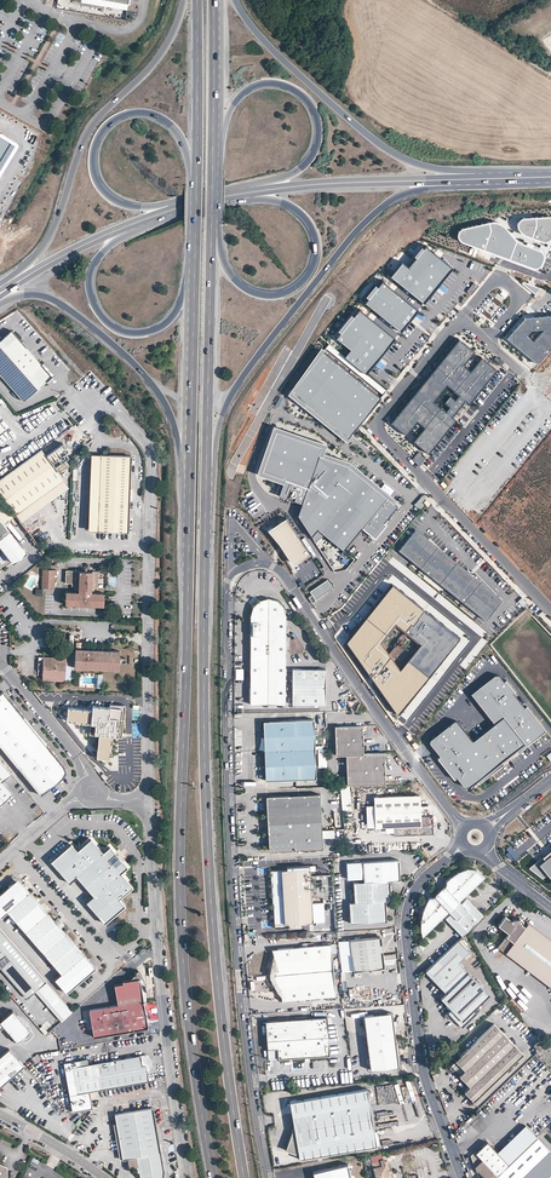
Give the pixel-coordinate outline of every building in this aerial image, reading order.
[(18,147),(18,144),(16,142),(0,132),(0,176),(18,147)] [(27,146),(24,154),(32,158),(35,150),(27,146)] [(544,242),(546,242),(549,241),(550,239),(550,217),(549,217),(525,218),(520,221),(519,222),(517,225),(517,227),(520,231),(522,233),(526,236),(544,242)] [(463,244),(535,269),(538,269),(541,268),(543,265),(545,259),(544,256),(543,253),(540,251),(524,245),(516,240),(510,235),(505,228),(502,226),(498,224),(492,224),(486,225),(476,227),(462,232),(460,233),(459,235),(459,238),(460,241),(463,244)] [(389,276),(426,304),(455,268),(426,245),(409,267),(401,261),(389,276)] [(383,279),(364,301),(401,331),(419,309),(383,279)] [(472,295),(477,286),(473,284),(468,293),(472,295)] [(539,301),(547,292),(542,288),(534,297),(539,301)] [(409,295),(407,298),(414,304),(417,300),(409,295)] [(360,308),(337,337),(350,348),(344,355),(366,373),(395,337),(360,308)] [(376,321),(379,317),(372,312),(369,316),(376,321)] [(538,364),(550,349),(550,316),(525,318),(508,337),(538,364)] [(24,400),(52,375),(11,330),(0,340),(0,373),(24,400)] [(473,350),(459,338),(391,420),(406,432),(417,419),(424,425),(413,439),(429,452),(456,418),(451,414),(464,398),(468,402),(496,369),(481,356),(470,369),(462,363),(473,350)] [(346,439),(381,397),(321,348),(286,391),(346,439)] [(320,444),(272,427),(257,470),(281,479),(275,495),(299,504),(295,515),(312,542),(322,535),(342,552),(365,524),(372,529),(393,504),(386,498),(387,496),(346,463),(317,453),(320,444)] [(63,479),(41,449),(0,478),(0,494),(15,514),(63,479)] [(90,453),(88,530),(97,531),(100,453),(90,453)] [(100,453),(97,531),(128,531),(131,454),(100,453)] [(68,487),(63,479),(15,514),(21,523),(68,487)] [(425,497),(422,494),(414,503),(420,508),(424,504),(421,502),(425,497)] [(14,514),(0,496),(0,547),(13,563),(26,553),(3,525),(15,514),(14,514)] [(309,550),(286,516),(271,526),(293,560),(309,550)] [(364,531),(359,536),(367,545),(372,540),(364,531)] [(503,598),(414,531),(398,551),(487,618),(503,598)] [(42,569),(41,588),(53,588),(53,575),(56,575),(56,570),(42,569)] [(65,589),(65,602),(103,603),(103,590),(92,590),(92,586),(98,586),(98,571),(66,570),(66,580),(69,580),(69,583),(73,583),(73,586),(77,587),(77,590),(65,589)] [(326,579),(310,590),(315,598),(331,587),(326,579)] [(395,713),(396,713),(457,638),(391,585),(346,641),(346,643),(394,711),(395,713)] [(248,614),(247,703),(281,703),(282,614),(279,605),(272,599),(265,597),(257,600),(250,607),(248,614)] [(526,601),(521,597),(518,601),(523,605),(526,601)] [(119,657),(120,650),(81,649),(82,642),(76,642),(76,649),(75,649),(75,650),(68,650),(67,653),(61,652),(61,656),(37,656),(37,671),(42,671),(42,680),(65,681),(66,665),(74,665),(74,667),(119,669),(119,662),(119,657)] [(290,668),(290,703),(322,704),(322,668),(290,668)] [(452,721),(431,737),(430,739),(430,740),(430,742),(430,743),(440,755),(438,757),(455,778),(457,777),(464,785),(466,787),(468,787),(469,786),(470,786),(472,788),(503,763),(517,753),(545,730),(526,705),(524,707),(516,696),(518,695),(506,679),(504,681),(499,676),(497,675),(495,674),(494,675),(470,693),(494,723),(473,740),(458,721),(457,720),(456,719),(454,720),(452,721)] [(3,748),(30,724),(5,694),(3,696),(1,694),(0,695),(0,745),(3,748)] [(111,705),(110,717),(123,718),(123,713),(125,713),(126,703),(115,703),(115,705),(111,705)] [(69,707),(68,721),(92,723),(92,719),(92,714),(93,709),(69,707)] [(312,778),(310,720),(266,720),(264,724),(263,729),(262,738),(262,746),(262,754),(263,760),(264,767),(266,773),(268,780),(312,778)] [(3,748),(39,791),(41,790),(43,792),(62,776),(64,765),(30,724),(3,748)] [(344,754),(345,784),(383,782),(381,752),(361,753),(360,725),(332,726),(333,755),(344,754)] [(99,734),(97,758),(110,759),(112,736),(108,735),(103,735),(99,734)] [(420,747),(414,741),(411,744),(416,750),(420,747)] [(317,748),(317,766),(327,766),(326,748),(317,748)] [(11,773),(0,761),(0,803),(4,802),(5,801),(6,799),(8,795),(11,792),(1,781),(11,773)] [(320,848),(317,794),(268,796),(264,801),(264,817),(266,817),(267,831),(265,831),(266,848),(271,851),(320,848)] [(417,794),(371,795),(372,826),(391,825),(391,834),(430,833),(430,815),(418,815),(417,794)] [(85,902),(104,924),(110,918),(108,916),(110,914),(112,917),(122,909),(120,907),(122,905),(118,899),(132,888),(127,882),(125,884),(122,880),(124,879),(121,874),(127,868),(123,863),(122,864),(120,862),(114,855),(112,853),(113,852),(109,847),(103,852),(99,847),(97,849),(94,845),(95,844),(91,839),(77,851),(73,846),(71,848),(69,846),(60,854),(61,855),(58,858),(57,856),(51,861),(69,883),(76,877),(92,896),(85,902)] [(114,855),(120,862),(122,861),(125,858),(119,851),(115,854),(114,855)] [(537,865),(550,882),(550,854),(537,865)] [(347,902),(349,923),(384,921),(383,901),(389,900),(388,881),(399,880),(397,859),(361,862),(363,882),(352,883),(354,902),(347,902)] [(269,870),(271,893),(271,900),(272,923),(273,923),(273,926),(287,926),(299,925),(299,924),(322,923),(321,904),(310,905),(308,868),(308,865),(285,866),(285,869),(269,870)] [(419,930),(420,935),(447,909),(458,899),(484,875),(480,872),(477,870),(473,869),(467,867),(464,868),(462,869),(458,870),(454,872),(451,874),(447,877),(444,879),(443,885),(439,885),(436,887),(433,890),(433,894),(431,895),(426,895),(424,900),(422,903),(421,908),(420,912),(420,916),(419,919),(419,923),(419,927),(419,930)] [(60,974),(54,979),(66,993),(73,987),(71,985),(74,983),(76,985),(89,973),(88,971),(92,968),(88,963),(90,962),(75,945),(73,946),(70,943),(72,941),(59,926),(57,928),(51,921),(53,919),(40,903),(38,905),(35,901),(37,900),(22,883),(20,885),(17,882),(13,885),(12,882),(10,884),(0,893),(0,894),(1,895),(0,896),(0,916),(1,917),(7,912),(60,974)] [(444,917),(461,935),(464,932),(482,914),(465,897),(460,902),(449,912),(444,917)] [(447,909),(449,912),(460,902),(458,899),(447,909)] [(550,981),(550,979),(550,948),(523,926),(520,923),(523,921),(518,917),(516,918),(515,918),(510,918),(509,919),(503,915),(496,925),(505,932),(495,945),(503,952),(506,947),(550,981)] [(51,921),(57,928),(59,926),(63,923),(56,916),(53,919),(51,921)] [(550,948),(550,941),(526,922),(523,926),(550,948)] [(3,963),(1,969),(24,995),(29,995),(34,991),(61,1021),(72,1012),(0,929),(0,960),(3,963)] [(348,941),(352,971),(382,968),(379,937),(348,941)] [(448,1012),(462,1026),(476,1012),(473,1008),(488,993),(457,960),(462,956),(463,956),(468,951),(456,939),(423,971),(445,993),(440,998),(451,1009),(448,1012)] [(329,942),(268,946),(271,972),(272,978),(273,982),(274,984),(275,986),(276,987),(278,988),(279,999),(334,996),(329,942)] [(503,952),(546,986),(550,981),(506,947),(503,952)] [(89,1009),(94,1036),(148,1027),(144,1006),(145,1002),(146,998),(146,992),(146,987),(145,983),(143,980),(142,976),(140,973),(138,970),(130,978),(122,980),(122,982),(115,983),(118,1004),(89,1009)] [(519,997),(517,999),(523,1006),(526,1004),(519,997)] [(3,1026),(17,1042),(30,1030),(12,1010),(0,1021),(0,1028),(3,1026)] [(362,1016),(369,1070),(396,1066),(389,1012),(362,1016)] [(276,1048),(277,1059),(339,1054),(337,1036),(326,1036),(325,1017),(265,1021),(267,1048),(276,1048)] [(522,1054),(493,1024),(454,1061),(454,1062),(463,1070),(458,1075),(457,1076),(468,1087),(463,1092),(473,1102),(522,1054)] [(543,1046),(538,1040),(533,1045),(538,1051),(543,1046)] [(9,1048),(0,1056),(0,1087),(24,1065),(9,1048)] [(73,1067),(78,1093),(82,1092),(148,1081),(147,1074),(151,1072),(152,1071),(154,1069),(155,1065),(154,1062),(153,1058),(149,1055),(148,1055),(146,1054),(73,1067)] [(78,1093),(73,1067),(72,1061),(56,1064),(64,1113),(85,1109),(82,1092),(78,1093)] [(463,1070),(454,1062),(450,1066),(458,1075),(463,1070)] [(372,1133),(365,1089),(353,1091),(288,1102),(290,1113),(294,1112),(295,1120),(292,1127),(285,1144),(296,1148),(298,1159),(361,1148),(375,1146),(372,1133)] [(485,1090),(474,1101),(479,1106),(490,1095),(485,1090)] [(115,1114),(118,1132),(156,1125),(152,1107),(115,1114)] [(156,1125),(118,1132),(122,1159),(128,1158),(129,1167),(136,1166),(137,1172),(139,1171),(140,1174),(141,1177),(160,1177),(162,1176),(163,1173),(163,1170),(156,1125)] [(524,1125),(496,1152),(507,1164),(536,1137),(524,1125)] [(536,1137),(507,1164),(493,1177),(545,1177),(547,1175),(545,1173),(550,1168),(550,1153),(536,1137)] [(486,1141),(474,1153),(480,1159),(473,1166),(475,1171),(477,1170),(483,1176),(481,1177),(493,1177),(507,1164),(496,1152),(486,1141)] [(285,1144),(283,1150),(294,1153),(296,1148),(285,1144)] [(480,1159),(474,1153),(473,1152),(469,1155),(473,1166),(480,1159)] [(375,1177),(391,1177),(389,1172),(388,1168),(386,1159),(382,1160),(382,1159),(371,1161),(375,1177)] [(348,1168),(314,1174),(314,1177),(350,1177),(348,1168)]
